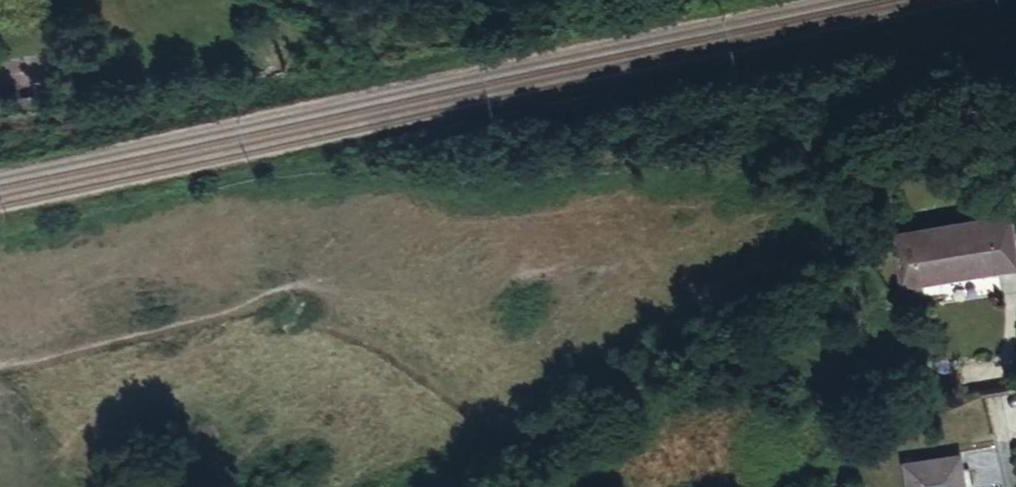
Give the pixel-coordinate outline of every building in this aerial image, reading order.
[(994,262),(950,265),(950,258),(926,260),(927,275),(936,274),(938,296),(996,293),(994,262)] [(906,272),(867,273),(868,287),(906,286),(906,272)] [(943,464),(902,486),(956,486),(943,464)]
